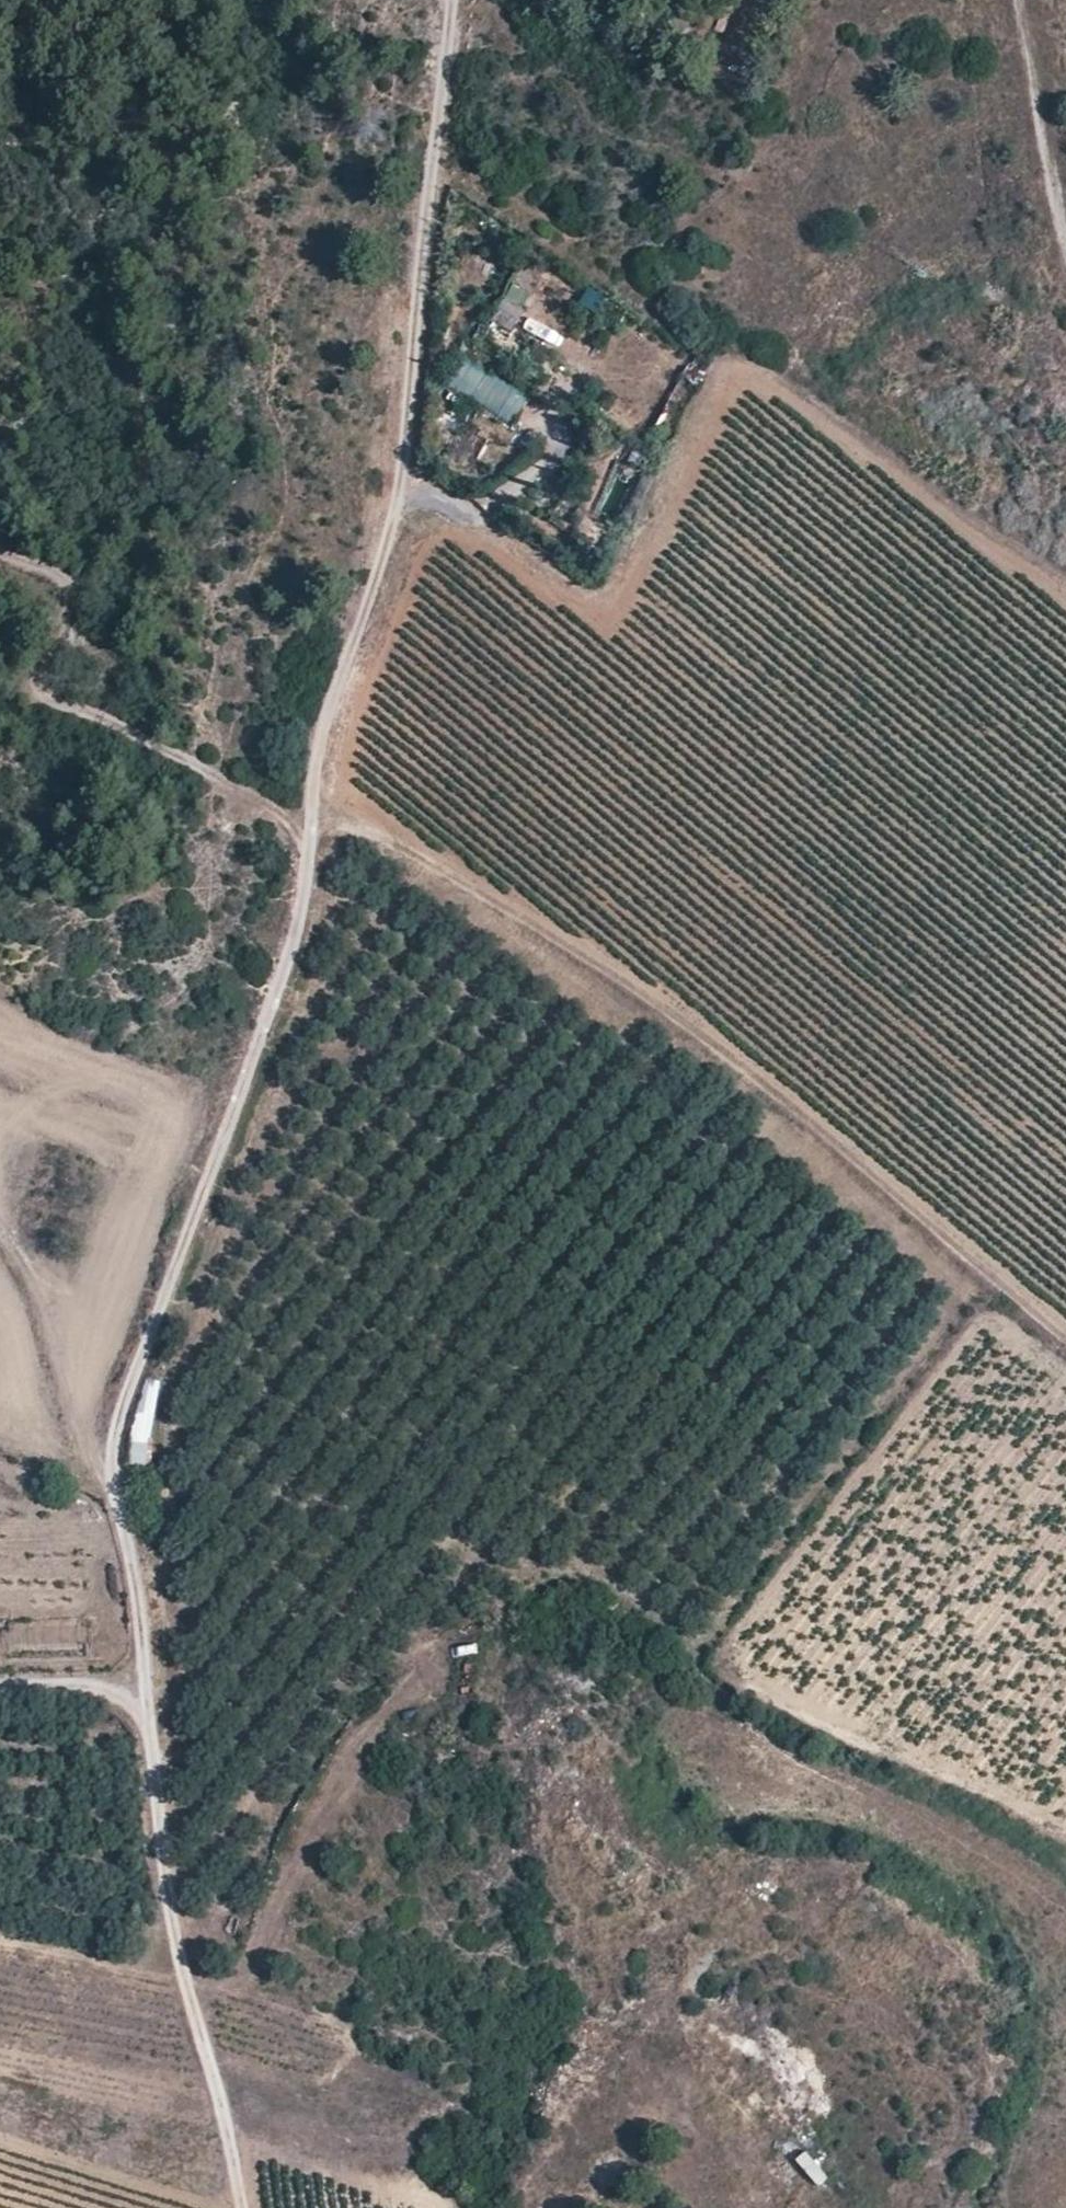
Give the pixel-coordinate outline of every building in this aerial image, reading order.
[(527,263),(508,298),(525,307),(532,295),(548,304),(561,281),(527,263)] [(556,350),(563,338),(531,319),(524,332),(556,350)] [(443,387),(515,420),(530,388),(457,355),(443,387)] [(808,2151),(797,2159),(817,2184),(828,2176),(808,2151)]
